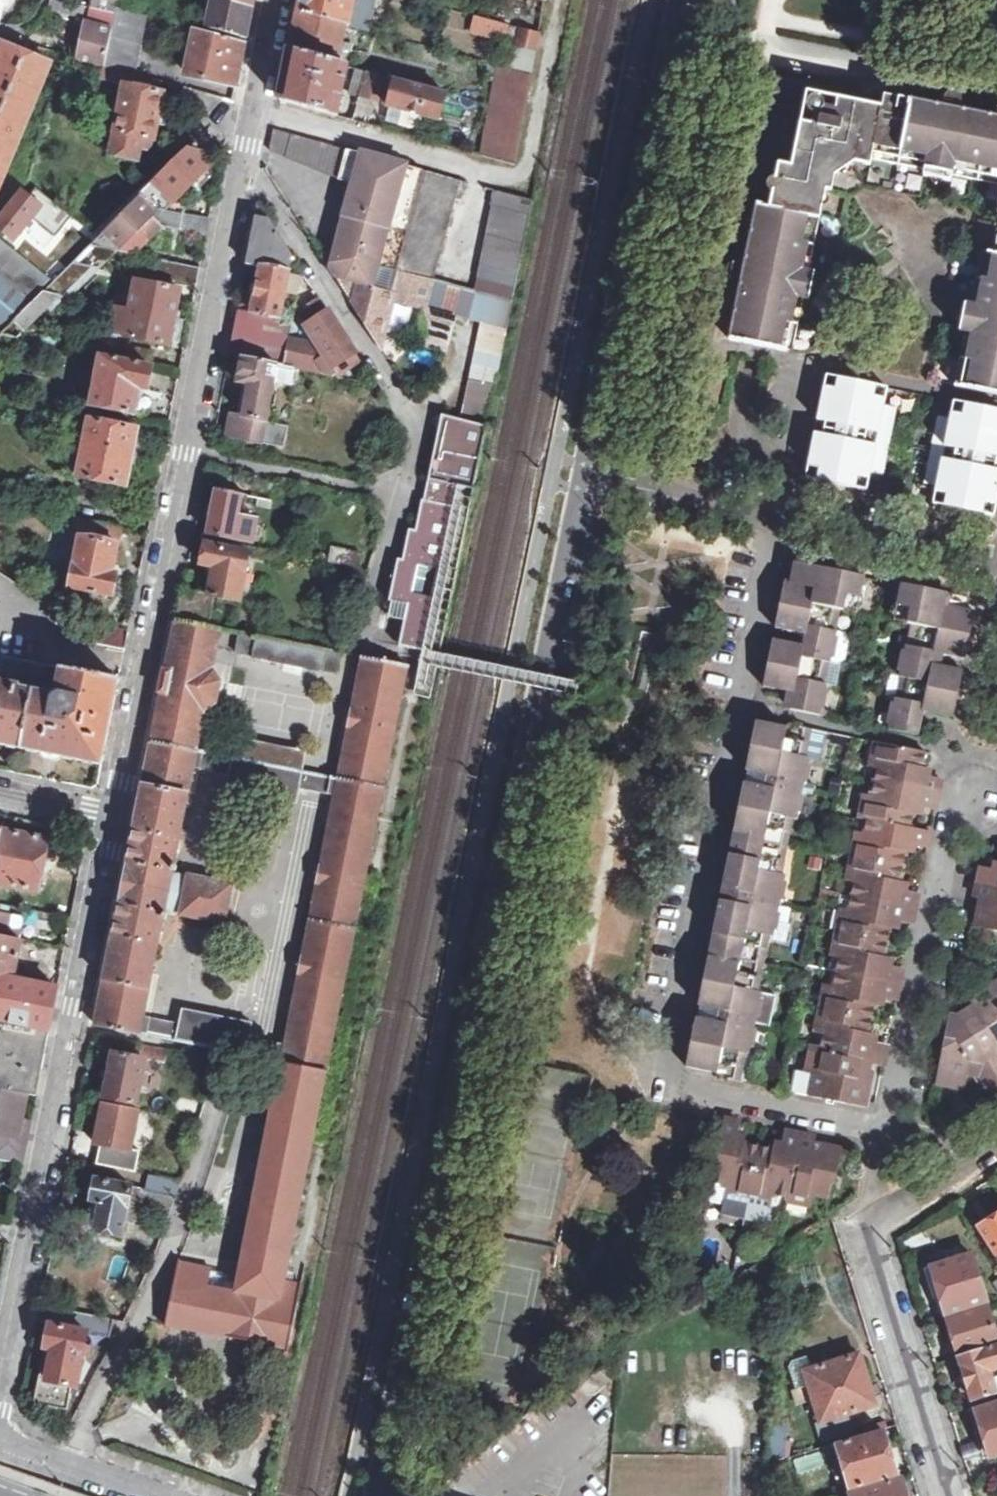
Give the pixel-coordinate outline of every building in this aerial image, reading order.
[(54,0),(49,0),(47,8),(83,18),(84,7),(54,0)] [(103,68),(115,8),(117,0),(91,0),(89,8),(81,53),(75,52),(74,59),(78,60),(103,68)] [(126,11),(128,0),(117,0),(115,8),(126,11)] [(225,0),(213,0),(207,29),(246,39),(252,10),(252,9),(225,0)] [(252,9),(254,0),(225,0),(252,9)] [(346,25),(366,31),(372,0),(300,0),(299,4),(298,12),(346,25)] [(422,3),(420,10),(437,14),(439,7),(422,3)] [(155,81),(155,78),(135,72),(145,17),(126,11),(115,8),(103,68),(118,72),(134,75),(155,81)] [(289,52),(338,65),(346,25),(298,12),(289,52)] [(540,33),(475,16),(471,34),(511,44),(506,68),(532,75),(537,50),(540,33)] [(236,88),(245,43),(193,29),(189,49),(193,51),(188,75),(236,88)] [(53,65),(8,45),(1,46),(0,49),(0,187),(53,65)] [(321,111),(337,116),(342,102),(346,103),(347,98),(343,96),(349,68),(338,65),(289,52),(280,100),(321,111)] [(61,64),(76,69),(78,60),(74,59),(63,56),(61,64)] [(528,91),(531,78),(501,70),(497,84),(528,91)] [(361,97),(362,94),(367,73),(360,71),(354,95),(361,97)] [(134,75),(118,72),(115,85),(123,86),(132,88),(134,75)] [(362,94),(383,100),(388,79),(367,73),(362,94)] [(396,80),(389,107),(403,111),(401,118),(409,120),(408,124),(413,126),(415,121),(421,123),(423,117),(438,121),(446,94),(396,80)] [(132,88),(123,86),(109,153),(138,159),(142,137),(155,140),(158,124),(161,110),(164,94),(132,88)] [(897,92),(894,106),(824,88),(812,125),(808,125),(800,128),(793,167),(785,165),(778,170),(777,179),(783,180),(780,194),(774,193),(770,208),(757,206),(753,225),(768,228),(767,232),(766,235),(766,237),(763,250),(761,262),(761,263),(756,288),(756,289),(750,314),(750,315),(748,324),(734,320),(730,339),(786,351),(789,337),(797,334),(801,311),(794,307),(796,297),(804,299),(810,300),(815,273),(809,272),(801,270),(804,257),(812,255),(818,230),(811,224),(812,218),(818,187),(826,189),(829,173),(855,155),(872,158),(882,161),(887,168),(951,181),(952,181),(953,176),(961,177),(964,184),(988,188),(994,184),(996,184),(996,113),(897,92)] [(497,107),(523,115),(526,102),(501,95),(497,107)] [(521,128),(523,115),(497,107),(494,120),(521,128)] [(161,110),(158,124),(166,125),(167,122),(174,123),(174,117),(168,115),(168,111),(161,110)] [(519,142),(521,128),(494,120),(490,133),(519,142)] [(312,139),(274,130),(270,150),(314,168),(338,178),(353,182),(361,152),(312,139)] [(142,195),(153,208),(185,213),(188,197),(201,184),(206,190),(212,184),(212,180),(205,172),(212,166),(198,151),(188,149),(160,178),(142,195)] [(361,152),(353,182),(342,225),(384,237),(405,164),(361,152)] [(872,158),(855,155),(829,173),(826,189),(832,190),(835,175),(840,173),(851,165),(856,162),(871,165),(872,158)] [(887,168),(882,161),(872,158),(871,165),(887,168)] [(425,169),(405,164),(384,237),(342,225),(334,254),(328,252),(322,256),(332,271),(335,276),(337,280),(353,304),(352,302),(358,283),(391,292),(397,269),(398,269),(425,169)] [(425,169),(398,269),(433,278),(459,179),(425,169)] [(952,181),(964,184),(961,177),(953,176),(952,181)] [(777,179),(774,193),(780,194),(783,180),(777,179)] [(533,200),(495,189),(480,263),(491,265),(488,279),(493,281),(491,294),(513,300),(533,200)] [(15,242),(42,208),(24,193),(21,190),(0,216),(0,230),(15,242)] [(90,246),(145,257),(147,250),(138,249),(162,223),(208,231),(208,230),(210,219),(211,218),(185,213),(153,208),(142,195),(138,199),(90,246)] [(262,268),(289,274),(292,257),(292,256),(282,239),(280,236),(269,220),(257,217),(250,249),(249,257),(247,265),(262,268)] [(812,218),(811,224),(818,230),(820,220),(812,218)] [(734,320),(748,324),(750,315),(750,314),(756,289),(756,288),(761,263),(761,262),(763,250),(766,237),(766,235),(767,232),(768,228),(753,225),(748,260),(741,259),(737,262),(734,268),(734,272),(736,277),(742,281),(734,320)] [(49,278),(0,239),(0,283),(25,303),(49,278)] [(977,250),(949,384),(996,394),(996,254),(977,250)] [(809,272),(812,255),(804,257),(801,270),(809,272)] [(42,293),(62,296),(88,269),(77,259),(54,281),(42,293)] [(164,272),(166,264),(155,262),(153,270),(164,272)] [(197,284),(197,282),(200,270),(200,268),(166,262),(166,264),(164,272),(163,277),(197,284)] [(491,294),(493,281),(488,279),(491,265),(480,263),(475,289),(491,294)] [(247,312),(253,313),(280,318),(283,304),(285,292),(289,274),(262,268),(260,278),(254,277),(247,312)] [(387,311),(390,300),(404,304),(406,302),(425,307),(433,278),(398,269),(397,269),(391,292),(358,283),(352,302),(353,304),(353,305),(378,344),(378,343),(387,311)] [(289,274),(285,292),(298,295),(302,276),(289,274)] [(508,329),(513,300),(491,294),(475,289),(433,278),(425,307),(433,310),(457,315),(482,321),(508,329)] [(129,306),(131,307),(136,283),(131,282),(131,283),(127,283),(122,305),(129,306)] [(3,325),(25,303),(0,283),(0,323),(3,326),(3,325)] [(176,306),(178,291),(136,283),(131,307),(129,306),(129,309),(174,318),(176,306)] [(14,320),(24,330),(41,315),(44,317),(65,297),(62,296),(42,293),(14,320)] [(804,299),(796,297),(794,307),(801,311),(804,299)] [(331,375),(351,364),(353,366),(360,362),(321,299),(320,299),(309,306),(312,310),(305,315),(310,323),(306,326),(317,343),(288,337),(283,366),(302,370),(331,375)] [(292,321),(295,307),(283,304),(280,318),(292,321)] [(185,320),(188,309),(176,306),(174,318),(184,320),(185,320)] [(116,307),(110,334),(168,345),(169,341),(174,318),(129,309),(116,307)] [(425,307),(420,321),(427,323),(429,324),(433,310),(425,307)] [(428,348),(447,353),(457,315),(433,310),(429,324),(424,347),(428,348)] [(229,356),(243,359),(263,363),(283,366),(288,337),(292,321),(280,318),(253,313),(247,312),(238,311),(238,312),(233,335),(232,340),(229,353),(229,356)] [(184,320),(174,318),(169,341),(175,342),(174,347),(179,348),(184,320)] [(488,426),(508,329),(482,321),(461,419),(488,426)] [(427,323),(420,347),(424,347),(429,324),(427,323)] [(797,334),(789,337),(786,351),(793,352),(797,334)] [(151,365),(154,353),(126,346),(124,359),(151,365)] [(97,357),(88,407),(133,416),(133,413),(145,415),(148,399),(160,402),(161,394),(147,391),(151,368),(97,357)] [(286,441),(289,426),(268,422),(276,379),(300,383),(302,370),(283,366),(263,363),(243,359),(229,429),(286,441)] [(871,490),(875,474),(887,476),(902,407),(889,404),(893,387),(826,373),(816,419),(825,421),(823,431),(814,429),(804,476),(871,490)] [(954,400),(951,418),(939,416),(925,483),(937,486),(933,503),(995,516),(996,505),(996,465),(995,462),(992,462),(993,455),(996,456),(996,409),(954,400)] [(487,427),(438,416),(436,424),(419,499),(450,506),(455,485),(473,489),(487,427)] [(83,451),(81,463),(78,478),(126,486),(127,480),(136,482),(139,465),(148,467),(150,458),(141,456),(145,438),(136,436),(137,430),(89,419),(83,451)] [(286,441),(229,429),(228,436),(285,448),(286,441)] [(83,451),(75,449),(73,462),(81,463),(83,451)] [(209,533),(255,542),(259,522),(237,517),(242,494),(218,489),(215,509),(213,513),(213,514),(209,533)] [(272,500),(259,497),(257,505),(271,507),(272,500)] [(422,568),(444,572),(458,507),(450,506),(419,499),(412,530),(405,529),(399,559),(394,559),(385,601),(387,602),(404,604),(400,621),(395,646),(428,653),(439,600),(417,596),(409,594),(414,566),(422,568)] [(76,518),(73,535),(75,536),(72,553),(77,554),(70,586),(70,588),(113,596),(118,574),(123,575),(124,568),(114,566),(119,545),(122,526),(76,518)] [(207,544),(203,564),(200,563),(199,572),(202,573),(198,592),(183,589),(183,591),(180,604),(180,606),(177,618),(177,620),(208,626),(214,597),(240,601),(249,553),(207,544)] [(362,553),(333,546),(329,562),(359,568),(362,553)] [(256,549),(254,556),(276,560),(278,553),(256,549)] [(819,567),(798,562),(794,583),(815,588),(819,567)] [(422,568),(414,566),(409,594),(417,596),(422,568)] [(865,576),(839,571),(819,567),(815,588),(794,583),(786,581),(776,627),(806,634),(803,646),(773,640),(764,686),(794,692),(791,709),(820,715),(827,684),(821,683),(825,662),(831,663),(837,632),(832,630),(836,609),(841,610),(844,594),(861,597),(865,576)] [(902,584),(897,605),(914,608),(910,625),(916,626),(911,647),(906,646),(900,678),(905,678),(901,700),(895,699),(889,729),(919,735),(924,710),(954,717),(963,670),(933,664),(936,651),(966,658),(974,617),(975,612),(962,609),(964,598),(970,598),(970,597),(930,590),(902,584)] [(841,610),(858,613),(861,597),(844,594),(841,610)] [(400,621),(404,604),(387,602),(384,618),(400,621)] [(897,605),(894,623),(910,625),(914,608),(897,605)] [(181,915),(225,924),(232,884),(189,876),(188,878),(182,877),(178,876),(171,874),(172,870),(176,871),(178,866),(179,856),(175,855),(177,849),(178,844),(193,768),(194,761),(195,757),(196,752),(197,750),(205,709),(207,709),(216,703),(217,696),(219,689),(221,681),(214,672),(212,672),(219,637),(229,639),(228,651),(237,653),(242,654),(249,655),(254,656),(254,658),(277,662),(299,667),(322,671),(322,670),(339,673),(342,655),(344,655),(344,653),(343,652),(241,632),(221,628),(208,626),(177,620),(165,680),(152,742),(144,785),(133,840),(129,859),(125,875),(114,931),(105,982),(96,1025),(139,1034),(141,1027),(141,1025),(142,1023),(144,1015),(159,940),(160,934),(161,928),(165,928),(167,919),(168,914),(164,913),(165,909),(181,912),(181,915)] [(78,640),(125,650),(126,648),(128,635),(129,633),(128,633),(83,623),(78,640)] [(122,667),(53,652),(47,682),(30,680),(18,748),(102,764),(122,667)] [(0,656),(0,672),(2,672),(7,670),(30,675),(33,663),(0,656)] [(218,1288),(212,1287),(214,1278),(209,1277),(211,1270),(211,1268),(179,1262),(161,1323),(289,1349),(301,1284),(285,1281),(326,1071),(354,930),(355,927),(402,694),(408,666),(366,658),(363,657),(352,715),(339,779),(339,780),(338,785),(337,789),(321,870),(319,879),(314,905),(311,918),(303,961),(301,969),(286,1044),(282,1062),(281,1062),(279,1074),(277,1083),(276,1090),(269,1125),(267,1132),(260,1168),(259,1175),(239,1276),(238,1279),(236,1292),(218,1288)] [(18,748),(30,680),(30,678),(2,672),(0,672),(0,744),(18,748)] [(744,1081),(749,1054),(754,1055),(766,992),(762,991),(773,937),(778,938),(790,876),(785,875),(797,820),(802,821),(814,759),(809,757),(815,729),(787,724),(786,728),(757,721),(747,770),(776,777),(774,789),(744,782),(734,832),(764,838),(763,845),(733,839),(723,888),(752,894),(750,907),(720,900),(711,949),(740,955),(739,963),(709,956),(699,1006),(729,1011),(726,1024),(697,1017),(687,1067),(716,1072),(716,1076),(744,1081)] [(231,759),(235,760),(252,763),(253,764),(260,765),(275,767),(302,773),(304,773),(308,751),(236,736),(231,759)] [(876,742),(871,765),(877,766),(871,796),(865,795),(861,816),(867,817),(864,833),(857,832),(848,877),(855,878),(848,908),(842,907),(833,953),(839,954),(833,984),(827,983),(817,1029),(824,1031),(821,1045),(814,1044),(810,1067),(816,1069),(811,1096),(828,1099),(828,1095),(835,1097),(835,1098),(867,1105),(868,1101),(876,1103),(876,1102),(880,1083),(887,1045),(868,1041),(877,996),(896,1000),(902,970),(903,969),(883,965),(892,920),(912,924),(918,894),(899,889),(908,843),(927,847),(930,831),(911,828),(916,805),(935,809),(941,779),(922,775),(926,752),(876,742)] [(193,768),(228,775),(230,765),(213,761),(214,756),(196,752),(195,757),(194,761),(193,768)] [(253,764),(252,763),(235,760),(231,759),(214,756),(213,761),(230,765),(233,765),(252,770),(253,764)] [(228,775),(225,790),(298,804),(299,799),(300,794),(301,790),(302,779),(301,779),(302,773),(275,767),(260,765),(253,764),(252,770),(233,765),(230,765),(228,775)] [(320,776),(304,773),(302,773),(301,779),(302,779),(319,783),(320,776)] [(334,779),(320,776),(319,783),(302,779),(301,790),(331,795),(334,779)] [(0,840),(0,882),(39,891),(49,840),(3,831),(2,831),(0,840)] [(982,867),(976,897),(985,899),(984,906),(981,906),(977,927),(996,931),(996,870),(982,867)] [(314,905),(307,904),(305,917),(306,917),(311,918),(314,905)] [(3,976),(13,979),(17,962),(21,939),(0,935),(0,986),(3,976)] [(55,973),(47,972),(46,976),(26,972),(26,974),(25,981),(18,980),(21,962),(17,962),(13,979),(3,976),(0,986),(0,1023),(15,1025),(49,1032),(51,1024),(53,1012),(54,1008),(56,996),(58,988),(53,987),(55,973)] [(976,994),(975,1007),(951,1021),(948,1034),(954,1040),(954,1046),(946,1045),(938,1083),(956,1087),(978,1072),(995,1098),(996,1096),(996,1042),(994,1038),(996,1036),(996,981),(976,994)] [(251,1037),(254,1021),(181,1007),(178,1022),(176,1032),(178,1032),(177,1039),(177,1041),(228,1051),(239,1054),(240,1054),(241,1045),(249,1046),(251,1037)] [(0,1023),(0,1089),(2,1089),(26,1094),(37,1096),(37,1093),(41,1075),(44,1061),(45,1054),(49,1032),(15,1025),(0,1023)] [(178,1032),(176,1032),(146,1026),(145,1032),(145,1035),(177,1041),(177,1039),(178,1032)] [(286,1044),(251,1037),(249,1046),(274,1051),(272,1060),(281,1062),(282,1062),(286,1044)] [(142,1045),(140,1058),(113,1053),(110,1073),(103,1071),(102,1071),(101,1077),(102,1077),(109,1079),(105,1098),(137,1103),(140,1089),(145,1090),(149,1073),(144,1072),(146,1059),(164,1062),(167,1049),(142,1045)] [(272,1060),(274,1051),(249,1046),(241,1045),(240,1054),(246,1055),(252,1056),(272,1060)] [(810,1067),(797,1065),(792,1092),(811,1096),(816,1069),(810,1067)] [(21,1164),(23,1164),(23,1163),(28,1140),(28,1138),(18,1136),(26,1094),(2,1089),(0,1089),(0,1160),(21,1164)] [(140,1109),(101,1102),(94,1144),(100,1145),(132,1150),(140,1109)] [(813,1193),(829,1196),(834,1174),(838,1174),(843,1150),(822,1146),(821,1149),(814,1147),(816,1138),(785,1132),(782,1151),(737,1142),(741,1123),(724,1119),(708,1200),(723,1204),(722,1214),(766,1223),(772,1194),(786,1197),(786,1201),(811,1206),(813,1193)] [(132,1150),(100,1145),(96,1165),(135,1171),(139,1152),(132,1150)] [(132,1187),(125,1220),(140,1224),(145,1201),(160,1205),(156,1219),(166,1223),(176,1195),(180,1183),(181,1181),(148,1174),(145,1190),(132,1187)] [(211,1175),(196,1216),(236,1230),(251,1189),(211,1175)] [(96,1231),(122,1237),(125,1220),(132,1187),(97,1179),(92,1201),(101,1203),(101,1204),(100,1208),(98,1220),(96,1231)] [(92,1201),(89,1217),(89,1218),(98,1220),(100,1208),(101,1204),(101,1203),(92,1201)] [(977,1228),(996,1260),(996,1215),(977,1228)] [(990,1299),(996,1298),(996,1296),(983,1250),(976,1252),(990,1299)] [(976,1252),(931,1266),(946,1313),(990,1299),(976,1252)] [(218,1288),(236,1292),(238,1279),(239,1276),(211,1270),(209,1277),(214,1278),(212,1287),(218,1288)] [(41,1305),(37,1323),(49,1326),(45,1348),(34,1403),(65,1409),(68,1409),(76,1370),(83,1371),(90,1334),(111,1338),(114,1321),(41,1305)] [(954,1356),(996,1342),(996,1340),(986,1307),(943,1321),(954,1356)] [(996,1370),(996,1348),(960,1359),(964,1373),(958,1375),(962,1385),(967,1383),(973,1400),(996,1393),(994,1384),(996,1383),(996,1372),(996,1370)] [(805,1371),(813,1397),(820,1420),(875,1403),(868,1380),(873,1378),(865,1354),(860,1356),(859,1354),(805,1371)] [(805,1371),(800,1373),(807,1399),(813,1397),(805,1371)] [(968,1411),(975,1431),(982,1429),(990,1457),(996,1455),(996,1402),(968,1411)] [(785,1458),(786,1427),(764,1433),(765,1458),(765,1464),(785,1458)] [(982,1429),(975,1431),(983,1459),(990,1457),(982,1429)] [(837,1444),(850,1488),(897,1474),(884,1431),(837,1444)] [(765,1464),(765,1458),(609,1453),(608,1492),(608,1495),(763,1495),(765,1464)] [(820,1453),(795,1458),(797,1472),(822,1467),(820,1453)] [(851,1495),(904,1495),(899,1479),(850,1494),(851,1495)]
